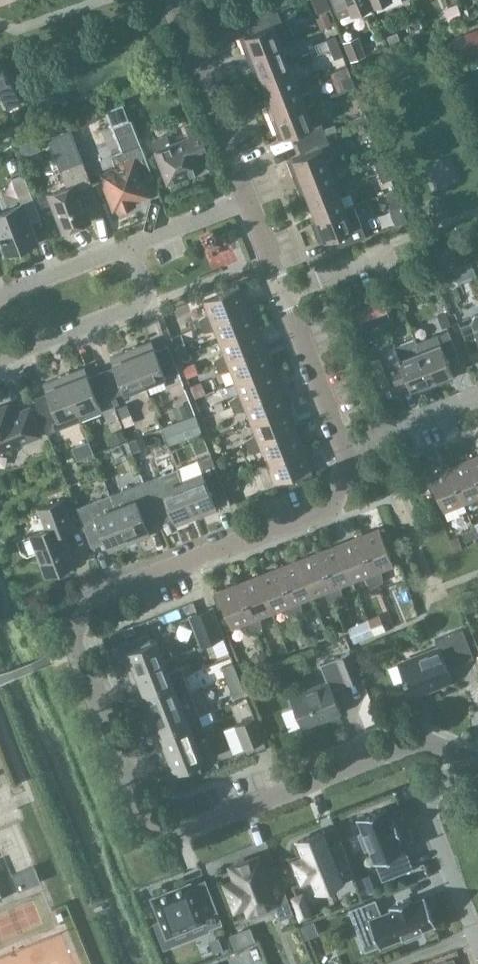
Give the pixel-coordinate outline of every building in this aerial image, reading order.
[(372,5),(370,0),(332,0),(339,18),(372,5)] [(457,4),(445,9),(449,21),(462,16),(457,4)] [(282,45),(290,42),(282,21),(277,10),(250,20),(254,31),(239,37),(245,52),(250,49),(253,56),(282,44),(282,45)] [(328,13),(317,18),(322,29),(333,24),(328,13)] [(477,46),(477,29),(451,39),(457,54),(477,46)] [(396,32),(387,36),(390,45),(400,42),(396,32)] [(331,49),(339,45),(335,35),(326,39),(331,49)] [(358,36),(345,41),(352,60),(365,55),(358,36)] [(290,65),(282,45),(282,44),(253,56),(255,62),(249,64),(255,78),(290,65)] [(339,45),(331,49),(334,58),(343,55),(339,45)] [(11,84),(0,65),(0,95),(8,109),(20,102),(11,84)] [(268,96),(297,85),(290,65),(255,78),(260,92),(266,90),(268,96)] [(351,75),(342,79),(346,89),(355,86),(351,75)] [(271,118),(313,102),(309,92),(301,95),(297,85),(268,96),(271,102),(265,104),(271,118)] [(134,93),(122,97),(127,110),(139,106),(134,93)] [(325,133),(321,122),(322,122),(314,101),(313,102),(271,118),(276,132),(282,130),(284,137),(293,133),(298,144),(325,133)] [(123,104),(106,110),(112,125),(116,124),(129,119),(123,104)] [(367,116),(357,120),(359,126),(365,129),(371,126),(367,116)] [(150,167),(140,143),(130,118),(116,124),(112,125),(122,150),(111,155),(115,166),(100,172),(114,207),(117,205),(119,209),(134,203),(132,200),(147,194),(139,172),(150,167)] [(152,139),(156,151),(168,182),(202,168),(196,153),(207,148),(197,122),(185,127),(189,138),(171,145),(167,134),(152,139)] [(70,128),(48,137),(53,150),(67,187),(48,194),(62,231),(90,220),(78,189),(92,183),(76,141),(70,128)] [(301,179),(330,167),(322,147),(330,144),(325,133),(298,144),(302,154),(287,160),(293,175),(298,172),(301,179)] [(39,148),(35,138),(34,137),(18,144),(19,146),(23,155),(39,148)] [(378,171),(387,168),(383,158),(375,162),(378,171)] [(308,199),(338,187),(330,167),(301,179),(303,185),(297,187),(303,202),(309,199),(308,199)] [(387,168),(378,171),(382,181),(391,178),(387,168)] [(0,213),(0,240),(5,253),(37,241),(29,222),(41,217),(30,191),(23,173),(12,178),(19,196),(22,204),(0,213)] [(316,219),(345,208),(338,187),(308,199),(309,199),(316,219)] [(391,208),(401,204),(397,194),(387,198),(391,208)] [(366,236),(361,225),(353,205),(345,208),(316,219),(319,225),(313,227),(319,242),(334,236),(338,247),(366,236)] [(447,270),(436,275),(440,286),(452,282),(447,270)] [(200,325),(247,307),(238,281),(224,287),(225,292),(204,300),(209,312),(198,319),(200,325)] [(382,298),(355,308),(362,325),(389,315),(382,298)] [(220,341),(255,327),(247,307),(200,325),(203,331),(215,329),(220,341)] [(446,312),(438,315),(443,327),(451,324),(446,312)] [(474,313),(471,321),(460,326),(471,353),(477,351),(477,312),(474,313)] [(198,319),(190,322),(192,328),(200,325),(198,319)] [(216,365),(263,347),(255,327),(220,341),(224,352),(214,359),(216,365)] [(414,337),(431,380),(437,377),(439,383),(454,377),(448,362),(459,358),(448,330),(437,335),(436,333),(416,341),(415,337),(414,337)] [(431,380),(414,337),(383,349),(398,388),(409,384),(412,394),(427,388),(425,382),(431,380)] [(131,348),(144,384),(178,370),(168,344),(155,349),(151,340),(131,348)] [(182,340),(174,344),(177,354),(186,350),(182,340)] [(236,381),(271,367),(263,347),(216,365),(219,371),(231,369),(236,381)] [(111,396),(144,384),(131,348),(110,356),(114,366),(101,371),(111,396)] [(194,363),(183,367),(187,377),(198,372),(194,363)] [(84,366),(64,374),(81,420),(102,411),(98,402),(111,396),(101,371),(88,376),(84,366)] [(232,406),(279,387),(271,367),(236,381),(240,393),(229,399),(232,406)] [(47,392),(34,397),(47,432),(81,420),(64,374),(43,382),(47,392)] [(201,382),(190,386),(195,397),(205,393),(201,382)] [(251,421),(287,407),(279,387),(232,406),(234,412),(247,409),(251,421)] [(126,404),(118,407),(122,417),(130,414),(126,404)] [(185,404),(174,407),(177,418),(188,415),(185,404)] [(7,405),(0,408),(0,449),(39,434),(29,408),(10,415),(7,405)] [(247,446),(294,428),(287,407),(251,421),(256,433),(245,440),(247,446)] [(173,422),(162,426),(169,444),(180,440),(173,422)] [(267,461),(302,448),(294,428),(247,446),(250,452),(262,450),(267,461)] [(122,430),(112,433),(116,443),(125,439),(122,430)] [(142,436),(130,441),(133,450),(146,445),(142,436)] [(72,447),(77,460),(93,453),(88,441),(72,447)] [(302,448),(267,461),(275,482),(286,478),(290,487),(304,481),(302,477),(312,473),(302,448)] [(177,468),(182,481),(196,516),(217,508),(213,499),(226,494),(216,468),(211,454),(198,459),(177,468)] [(470,459),(450,467),(464,502),(476,498),(477,501),(477,479),(470,459)] [(443,510),(464,502),(450,467),(425,477),(430,491),(435,489),(443,510)] [(234,474),(226,477),(231,489),(239,486),(234,474)] [(196,516),(182,481),(163,488),(158,475),(144,481),(159,520),(172,515),(175,524),(196,516)] [(146,525),(159,520),(144,481),(110,494),(129,542),(150,534),(146,525)] [(108,550),(129,542),(110,494),(76,507),(92,546),(105,541),(108,550)] [(46,575),(74,564),(61,531),(73,527),(63,499),(38,509),(46,529),(30,535),(46,575)] [(359,537),(377,583),(383,581),(381,569),(393,564),(385,543),(389,541),(384,527),(359,537)] [(462,533),(465,541),(477,536),(477,535),(475,528),(462,533)] [(371,586),(377,583),(359,537),(339,544),(352,580),(364,575),(371,586)] [(458,537),(450,540),(454,551),(463,548),(458,537)] [(343,597),(341,584),(352,580),(339,544),(318,552),(336,599),(337,599),(343,597)] [(331,602),(336,599),(318,552),(298,560),(312,595),(324,591),(331,602)] [(300,600),(312,595),(298,560),(278,568),(297,615),(303,612),(300,600)] [(290,617),(297,615),(278,568),(258,576),(272,611),(284,607),(290,617)] [(260,616),(272,611),(258,576),(238,583),(256,630),(262,628),(260,616)] [(250,633),(256,630),(238,583),(213,593),(218,607),(223,606),(231,627),(243,622),(250,633)] [(343,597),(337,599),(341,610),(349,607),(345,596),(343,597)] [(214,613),(192,622),(201,645),(223,636),(214,613)] [(379,615),(368,620),(374,635),(385,630),(379,615)] [(368,620),(348,628),(354,643),(374,635),(368,620)] [(133,626),(125,629),(127,636),(136,633),(133,626)] [(410,696),(452,680),(447,667),(474,657),(462,629),(435,640),(438,647),(397,664),(410,696)] [(151,641),(148,634),(118,646),(129,673),(164,659),(156,639),(151,641)] [(283,642),(276,645),(279,654),(287,651),(283,642)] [(351,651),(336,657),(320,663),(327,680),(290,695),(302,726),(340,711),(332,689),(361,677),(351,651)] [(263,652),(251,657),(254,665),(266,660),(263,652)] [(169,671),(164,659),(129,673),(137,693),(184,675),(180,667),(169,671)] [(227,681),(239,677),(233,662),(222,666),(227,681)] [(257,670),(245,675),(250,688),(262,683),(257,670)] [(191,695),(184,675),(137,693),(144,713),(191,695)] [(239,677),(227,681),(233,696),(245,692),(239,677)] [(199,715),(191,695),(144,713),(152,733),(199,715)] [(199,715),(152,733),(160,753),(196,740),(191,728),(203,724),(199,715)] [(254,717),(234,724),(244,748),(264,740),(254,717)] [(204,760),(196,740),(160,753),(171,781),(201,769),(198,762),(204,760)] [(384,807),(357,817),(363,831),(358,833),(365,849),(369,847),(375,862),(383,858),(390,876),(412,867),(405,849),(401,850),(397,839),(401,838),(393,817),(389,819),(384,807)] [(301,883),(311,879),(313,884),(338,874),(341,881),(354,876),(340,839),(328,844),(323,830),(296,841),(301,854),(291,858),(301,883)] [(236,880),(226,884),(235,908),(246,904),(248,910),(273,900),(280,918),(293,913),(274,865),(263,870),(258,856),(231,867),(236,880)] [(35,866),(13,874),(19,890),(41,881),(35,866)] [(369,874),(356,879),(363,895),(375,890),(369,874)] [(222,923),(211,895),(197,900),(190,882),(152,897),(167,936),(204,921),(207,929),(222,923)] [(303,891),(289,897),(299,921),(312,915),(303,891)] [(358,933),(372,928),(379,945),(405,935),(406,939),(421,933),(420,929),(435,923),(424,896),(412,901),(410,897),(390,905),(391,909),(381,913),(375,899),(349,909),(358,933)] [(313,920),(301,925),(306,937),(318,932),(313,920)] [(250,926),(230,934),(234,947),(255,939),(250,926)]
